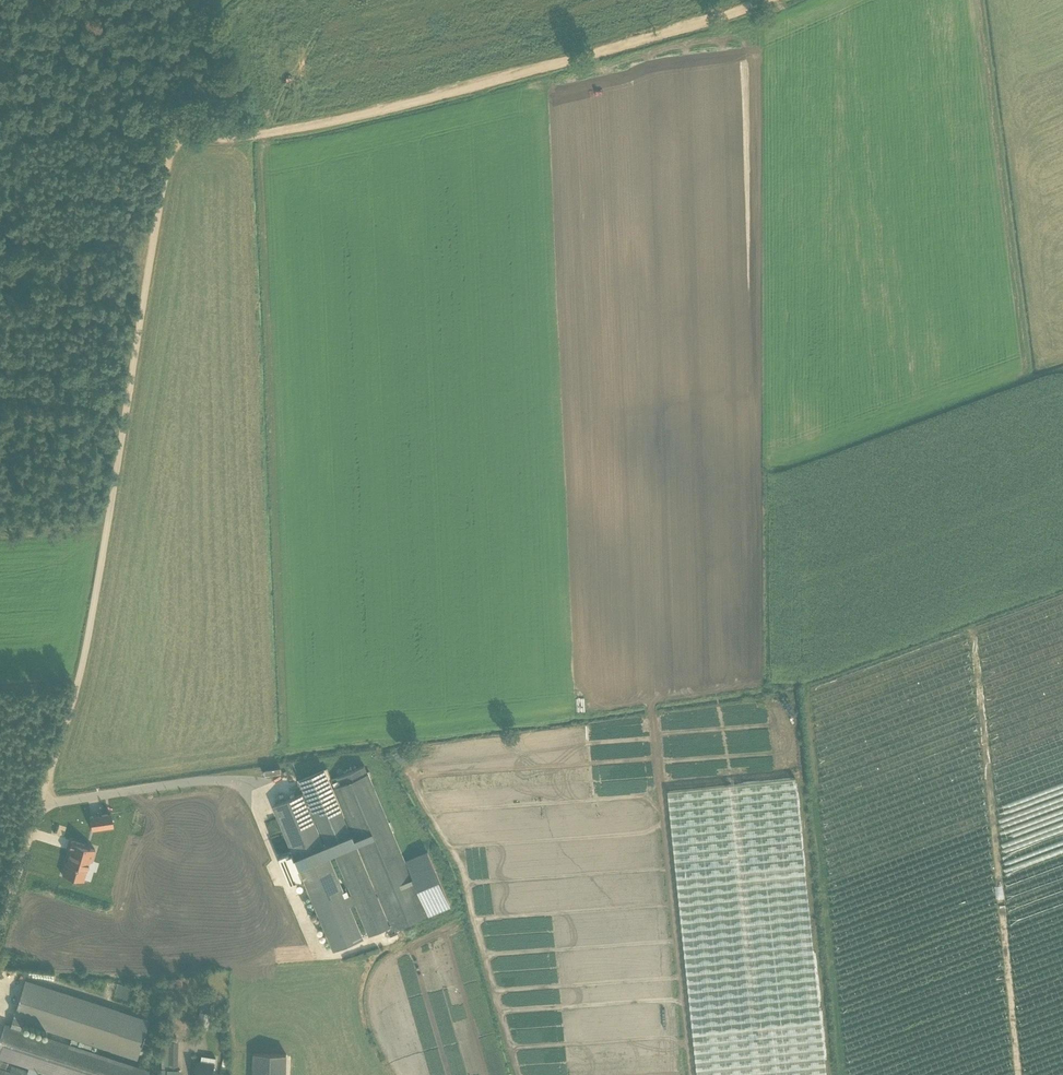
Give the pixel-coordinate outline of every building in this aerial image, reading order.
[(302,877),(334,950),(390,927),(392,932),(452,906),(428,850),(406,860),(366,765),(332,780),(327,770),(301,781),(306,794),(275,807),(293,851),(280,856),(291,882),(302,877)] [(697,1074),(829,1074),(795,778),(668,791),(697,1074)] [(179,795),(179,808),(199,808),(199,795),(179,795)] [(64,862),(87,868),(93,842),(71,837),(64,862)] [(12,987),(6,1008),(150,1054),(156,1034),(12,987)] [(0,1030),(0,1053),(69,1074),(144,1074),(148,1062),(4,1016),(0,1030)] [(171,1068),(171,1042),(155,1041),(155,1074),(176,1074),(176,1068),(171,1068)] [(251,1074),(284,1074),(285,1051),(252,1050),(251,1074)] [(220,1064),(200,1058),(196,1074),(217,1074),(220,1064)] [(0,1063),(0,1074),(37,1074),(0,1063)]
